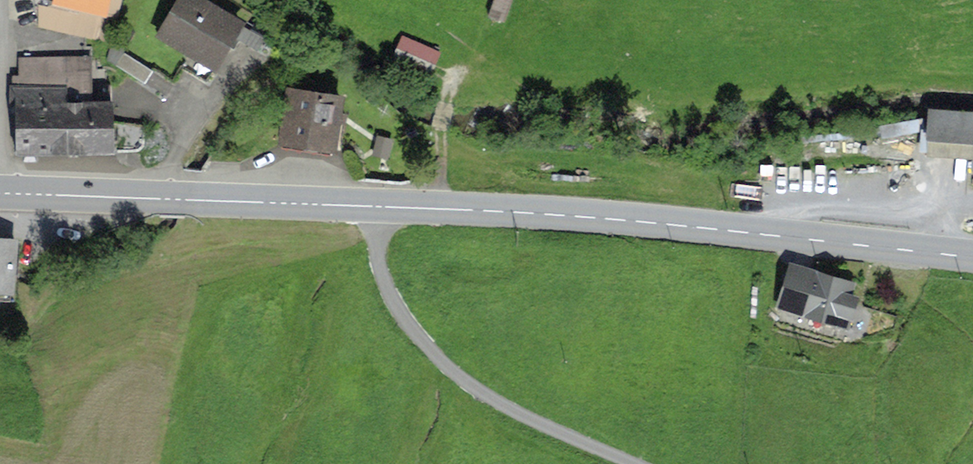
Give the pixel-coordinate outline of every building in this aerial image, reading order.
[(50,5),(104,20),(110,0),(51,0),(50,5)] [(197,0),(168,0),(148,29),(205,69),(235,26),(197,0)] [(494,7),(510,13),(515,0),(497,0),(494,7)] [(437,56),(405,41),(396,59),(428,74),(437,56)] [(23,63),(20,151),(108,154),(110,112),(85,112),(87,66),(23,63)] [(291,101),(285,146),(335,153),(341,108),(291,101)] [(925,111),(925,153),(972,159),(972,114),(925,111)] [(0,239),(0,296),(12,296),(14,240),(0,239)] [(855,286),(788,268),(776,314),(843,331),(855,286)]
